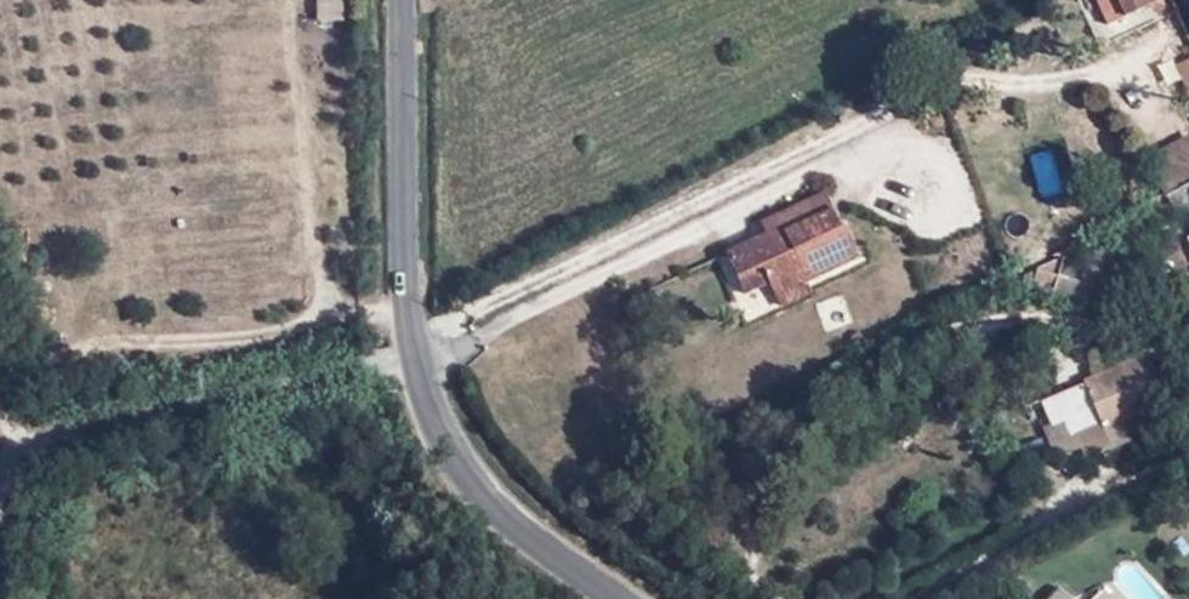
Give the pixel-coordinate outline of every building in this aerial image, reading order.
[(345,18),(345,0),(315,0),(316,18),(345,18)] [(1101,45),(1173,9),(1169,0),(1079,0),(1101,45)] [(1177,58),(1188,93),(1188,54),(1177,58)] [(1164,194),(1188,181),(1188,130),(1143,154),(1164,194)] [(825,184),(754,218),(759,229),(720,248),(740,290),(764,278),(781,312),(813,296),(807,285),(862,260),(825,184)] [(1169,396),(1148,349),(1025,402),(1045,453),(1169,396)] [(1055,579),(1038,598),(1079,598),(1055,579)]
